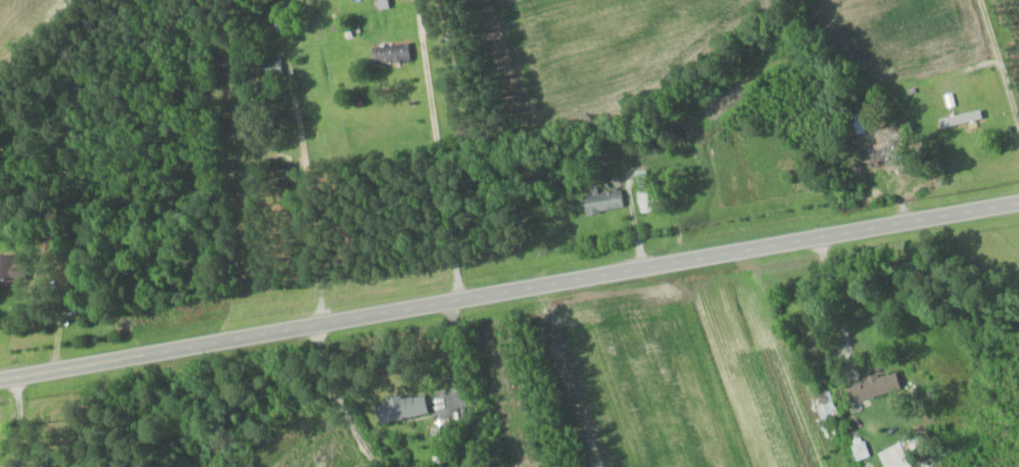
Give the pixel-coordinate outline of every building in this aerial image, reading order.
[(388,0),(373,0),(373,9),(388,8),(388,0)] [(410,44),(371,45),(372,63),(411,61),(410,44)] [(283,76),(279,56),(257,60),(260,80),(283,76)] [(882,143),(865,144),(866,165),(896,164),(895,134),(882,134),(882,143)] [(639,212),(665,209),(663,187),(636,190),(639,212)] [(584,215),(623,207),(620,188),(581,195),(584,215)] [(24,279),(24,256),(0,256),(0,278),(24,279)] [(846,382),(849,400),(895,392),(892,374),(846,382)] [(374,402),(378,423),(426,413),(421,391),(374,402)] [(833,401),(827,391),(818,396),(823,406),(833,401)] [(900,442),(878,454),(884,466),(912,466),(900,442)]
